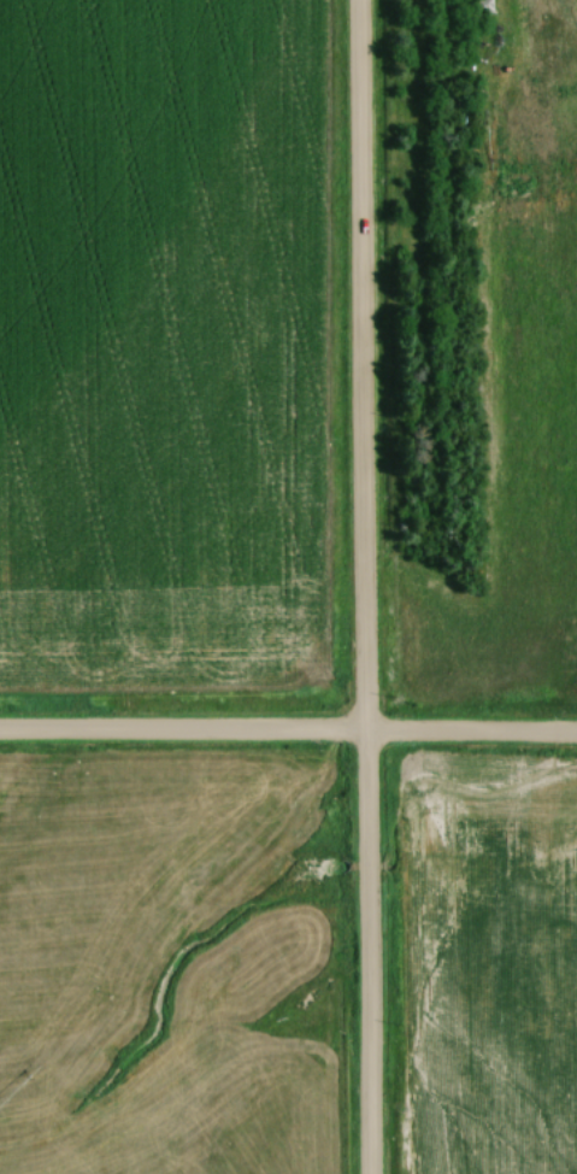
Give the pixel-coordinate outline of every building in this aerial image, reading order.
[(473,14),(491,13),(491,0),(473,0),(473,14)]
